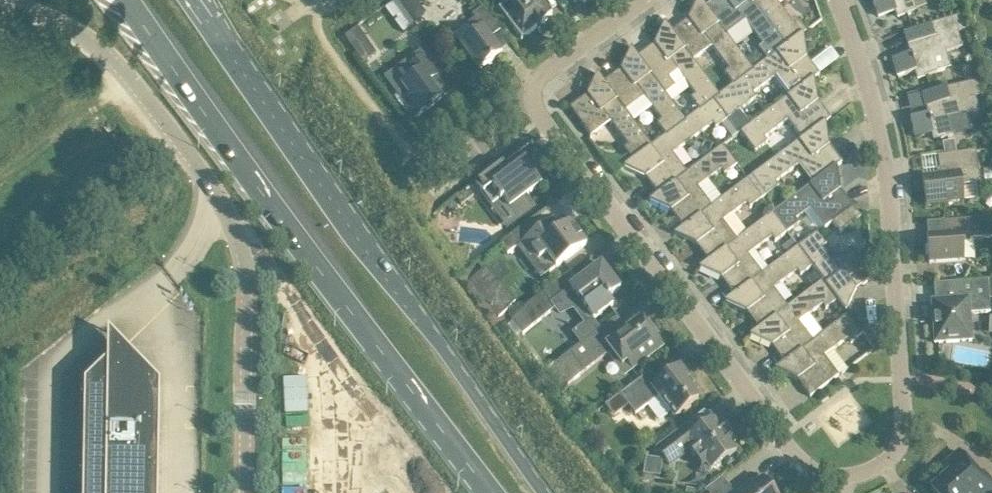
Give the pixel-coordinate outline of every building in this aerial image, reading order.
[(407,10),(413,6),(413,0),(400,0),(407,10)] [(503,6),(499,9),(522,39),(552,16),(540,0),(504,0),(503,6)] [(672,32),(693,61),(694,60),(712,46),(730,70),(725,73),(734,85),(754,71),(727,35),(705,7),(706,6),(701,0),(697,0),(688,20),(672,32)] [(706,6),(705,7),(727,35),(746,21),(763,45),(759,48),(768,60),(787,46),(753,0),(715,0),(706,6)] [(787,46),(804,34),(806,32),(797,19),(793,23),(776,0),(753,0),(787,46)] [(879,17),(896,10),(898,17),(917,10),(913,0),(872,0),(879,17)] [(475,18),(467,25),(473,34),(460,44),(468,54),(480,70),(502,53),(488,33),(497,26),(485,10),(483,7),(473,15),(475,18)] [(899,77),(905,75),(916,72),(918,78),(937,73),(937,72),(951,68),(947,51),(963,46),(958,32),(966,29),(961,15),(923,27),(904,33),(908,46),(912,45),(915,52),(893,59),(899,77)] [(638,57),(659,86),(660,85),(678,72),(696,95),(692,98),(700,110),(714,101),(720,96),(694,60),(693,61),(672,32),(665,22),(665,23),(654,45),(638,57)] [(804,34),(787,46),(768,60),(754,71),(734,85),(720,96),(714,101),(728,119),(756,98),(753,94),(777,76),(790,95),(791,95),(815,78),(820,74),(807,57),(804,34)] [(605,82),(604,83),(626,111),(626,110),(645,97),(662,120),(658,124),(667,135),(686,121),(660,85),(659,86),(638,57),(631,48),(621,70),(605,82)] [(407,68),(413,76),(402,85),(410,96),(403,101),(415,118),(441,98),(429,81),(438,74),(424,55),(407,68)] [(591,137),(610,122),(628,146),(624,149),(632,160),(633,161),(653,146),(626,110),(626,111),(604,83),(605,82),(598,73),(597,73),(587,95),(570,108),(591,137)] [(755,152),(768,142),(764,138),(788,120),(802,139),(811,133),(826,122),(831,119),(818,102),(815,78),(791,95),(790,95),(740,132),(755,152)] [(932,114),(910,119),(915,138),(921,136),(933,133),(934,140),(954,135),(950,119),(960,116),(967,115),(980,112),(976,97),(984,95),(980,80),(942,89),(923,94),(926,108),(930,107),(932,114)] [(686,121),(667,135),(653,146),(633,161),(632,160),(624,167),(624,168),(646,178),(658,194),(659,194),(687,173),(673,154),(713,124),(716,128),(728,119),(714,101),(700,110),(686,121)] [(826,122),(811,133),(802,139),(748,179),(762,199),(779,187),(776,182),(799,165),(813,183),(813,184),(837,166),(837,167),(842,163),(830,146),(826,122)] [(955,141),(943,143),(945,155),(957,153),(955,141)] [(687,173),(659,194),(658,194),(649,201),(671,211),(683,227),(684,228),(712,207),(712,206),(698,188),(721,170),(725,174),(737,165),(732,159),(728,152),(722,146),(687,173)] [(734,148),(728,152),(732,159),(739,154),(734,148)] [(937,175),(923,177),(926,206),(965,201),(963,185),(977,184),(980,180),(976,151),(957,153),(945,155),(938,156),(940,169),(937,170),(937,175)] [(525,162),(511,172),(504,162),(476,183),(493,205),(491,206),(502,221),(513,213),(509,209),(541,184),(525,162)] [(837,167),(837,166),(813,184),(813,183),(773,213),(787,233),(799,224),(796,220),(810,209),(825,229),(832,223),(832,222),(853,207),(841,190),(837,167)] [(712,206),(712,207),(684,228),(683,227),(674,234),(675,235),(697,245),(709,261),(709,262),(737,240),(723,222),(747,204),(750,208),(762,199),(748,179),(712,206)] [(457,198),(462,204),(474,195),(468,188),(457,198)] [(840,233),(861,217),(853,207),(832,222),(832,223),(840,233)] [(737,240),(709,262),(709,261),(699,268),(700,269),(722,279),(734,295),(763,274),(762,274),(749,255),(772,238),(775,242),(787,233),(773,213),(737,240)] [(927,235),(929,263),(949,261),(964,260),(963,243),(970,242),(970,239),(991,237),(991,218),(979,218),(944,221),(945,233),(927,235)] [(507,254),(517,246),(541,278),(586,244),(569,222),(553,234),(546,225),(526,239),(519,230),(500,244),(507,254)] [(817,233),(798,247),(813,267),(812,267),(823,281),(824,280),(839,300),(838,301),(846,312),(846,311),(847,311),(857,289),(874,276),(852,248),(833,263),(822,249),(826,245),(817,233)] [(762,274),(763,274),(734,295),(725,302),(747,313),(759,329),(760,329),(788,308),(774,289),(798,271),(801,276),(812,267),(813,267),(798,247),(762,274)] [(543,292),(510,316),(523,333),(554,310),(559,316),(573,310),(583,306),(593,320),(597,317),(613,305),(609,298),(620,289),(601,264),(598,266),(585,276),(580,280),(569,288),(550,302),(543,292)] [(485,268),(470,279),(481,294),(496,283),(485,268)] [(932,301),(935,343),(972,341),(970,314),(991,312),(989,289),(991,289),(991,279),(988,280),(972,281),(952,282),(953,299),(932,301)] [(788,308),(760,329),(759,329),(750,335),(750,336),(773,346),(784,362),(785,363),(813,341),(799,322),(823,305),(826,309),(838,301),(839,300),(824,280),(823,281),(788,308)] [(813,341),(785,363),(784,362),(775,369),(776,370),(798,380),(811,397),(839,376),(825,356),(848,339),(851,343),(864,334),(847,311),(846,311),(848,314),(813,341)] [(570,353),(548,369),(554,378),(561,373),(568,384),(584,372),(608,354),(611,351),(619,361),(623,358),(632,370),(647,358),(663,346),(642,318),(639,320),(627,329),(608,344),(598,331),(580,345),(570,353)] [(159,385),(123,347),(85,384),(84,492),(157,492),(159,385)] [(625,391),(620,395),(629,406),(636,415),(647,406),(657,420),(656,421),(657,422),(658,421),(670,413),(674,419),(700,400),(696,394),(698,392),(679,367),(676,370),(659,383),(649,391),(641,379),(625,391)] [(690,452),(702,468),(706,465),(711,471),(721,464),(737,452),(731,445),(736,442),(722,424),(718,427),(713,420),(703,427),(696,418),(655,448),(669,467),(690,452)] [(931,489),(934,492),(991,492),(991,483),(984,473),(980,476),(959,453),(944,465),(950,473),(931,489)] [(646,458),(644,474),(661,476),(663,460),(646,458)] [(738,492),(774,492),(763,478),(749,489),(747,487),(738,492)]
